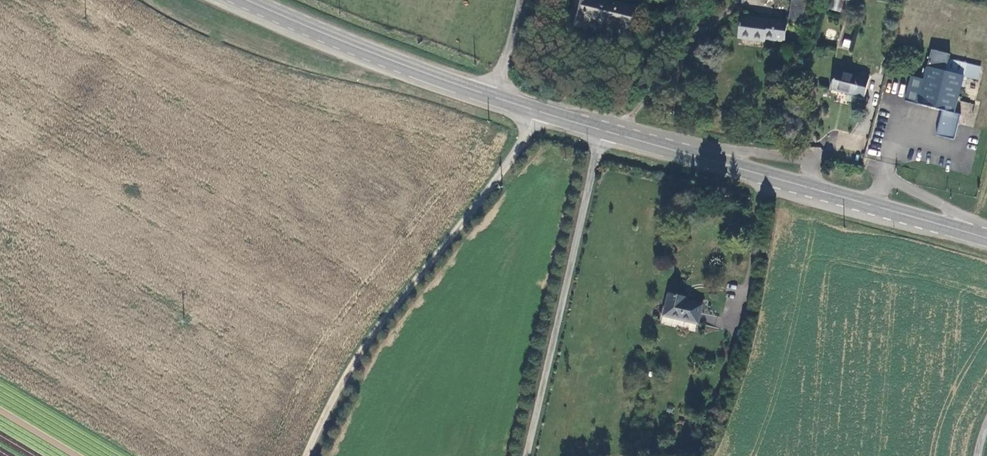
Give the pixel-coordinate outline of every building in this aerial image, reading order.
[(589,0),(574,0),(568,28),(583,31),(584,22),(632,31),(635,9),(589,0)] [(790,23),(805,26),(809,0),(794,0),(790,23)] [(829,10),(841,12),(843,0),(832,0),(829,10)] [(788,23),(743,15),(739,37),(765,41),(765,39),(785,42),(788,23)] [(841,47),(849,49),(851,40),(843,38),(841,47)] [(904,100),(939,109),(933,132),(950,137),(957,114),(953,113),(963,76),(966,64),(948,59),(950,54),(931,49),(920,90),(918,90),(921,80),(910,77),(904,100)] [(917,52),(897,52),(897,61),(917,61),(917,52)] [(966,64),(963,76),(977,80),(980,67),(966,64)] [(838,71),(833,89),(865,98),(870,80),(838,71)] [(664,311),(699,318),(703,298),(682,294),(682,292),(668,289),(664,311)]
